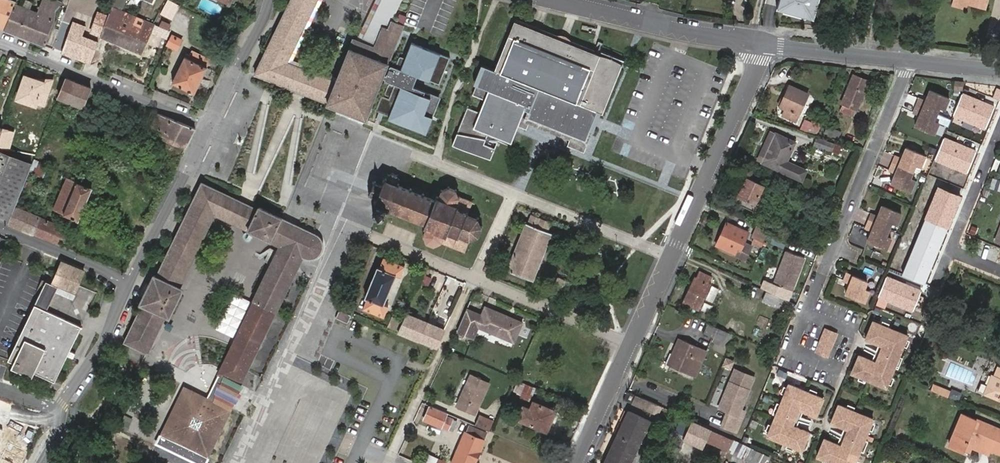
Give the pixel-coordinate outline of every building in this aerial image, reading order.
[(15,3),(16,2),(11,0),(0,0),(0,28),(3,29),(15,3)] [(56,0),(41,0),(37,11),(15,3),(3,29),(44,45),(54,20),(56,11),(60,6),(61,4),(61,2),(56,0)] [(255,74),(291,88),(301,67),(287,61),(317,0),(290,0),(255,74)] [(819,0),(779,0),(777,10),(813,20),(819,0)] [(966,7),(984,11),(987,0),(955,0),(954,4),(966,7)] [(167,1),(161,13),(173,20),(179,6),(167,1)] [(965,12),(966,7),(954,4),(952,9),(965,12)] [(152,31),(167,37),(169,31),(153,24),(111,6),(108,15),(101,36),(101,37),(142,54),(152,31)] [(91,32),(101,36),(108,15),(98,11),(91,32)] [(591,120),(593,115),(573,108),(572,107),(575,101),(594,52),(515,21),(496,69),(485,65),(478,83),(475,82),(471,92),(483,97),(478,109),(466,104),(450,142),(488,157),(496,139),(485,134),(486,131),(509,140),(512,132),(513,130),(515,124),(524,128),(528,118),(569,134),(565,144),(582,151),(591,129),(588,128),(591,120)] [(382,28),(374,49),(352,40),(336,82),(328,105),(327,108),(366,123),(368,119),(383,80),(386,81),(385,83),(394,87),(394,88),(388,86),(384,96),(390,98),(389,100),(382,98),(376,112),(379,113),(376,119),(378,120),(381,121),(383,114),(390,117),(388,121),(426,135),(440,100),(413,89),(417,77),(440,86),(450,59),(411,44),(405,60),(400,58),(395,70),(390,68),(387,78),(384,77),(403,26),(391,22),(388,30),(382,28)] [(73,23),(61,55),(91,67),(99,43),(81,37),(85,28),(73,23)] [(171,34),(166,44),(176,49),(182,39),(171,34)] [(187,56),(185,55),(172,82),(194,93),(207,67),(206,66),(209,58),(192,50),(187,56)] [(601,111),(620,63),(610,59),(611,56),(607,54),(606,57),(594,52),(575,101),(598,110),(601,111)] [(301,67),(291,88),(298,91),(301,92),(328,105),(336,82),(301,67)] [(854,108),(857,109),(868,81),(853,75),(842,103),(844,103),(841,110),(851,114),(854,108)] [(42,78),(41,81),(25,77),(18,97),(34,103),(35,102),(42,104),(50,81),(42,78)] [(67,79),(59,97),(74,103),(72,109),(80,112),(89,88),(67,79)] [(784,116),(795,121),(808,93),(790,86),(781,106),(786,109),(784,116)] [(916,104),(936,113),(939,107),(943,109),(948,97),(929,89),(924,101),(918,98),(916,104)] [(996,107),(963,93),(954,115),(987,129),(996,107)] [(34,103),(18,97),(16,102),(32,108),(34,103)] [(598,110),(575,101),(572,107),(573,108),(593,115),(595,110),(598,111),(598,110)] [(933,121),(936,113),(916,104),(912,113),(918,115),(914,126),(933,134),(937,123),(933,121)] [(194,127),(158,112),(148,132),(184,147),(194,127)] [(816,134),(820,125),(805,118),(801,127),(816,134)] [(827,125),(824,132),(838,137),(840,130),(827,125)] [(0,131),(0,146),(8,148),(13,130),(1,127),(0,131)] [(759,160),(763,162),(776,133),(771,131),(759,160)] [(776,133),(763,162),(782,170),(802,179),(807,169),(787,161),(795,141),(776,133)] [(977,150),(943,136),(934,158),(968,172),(977,150)] [(817,137),(815,144),(832,150),(835,143),(817,137)] [(927,148),(908,140),(905,147),(924,155),(927,148)] [(842,145),(835,143),(832,150),(840,153),(842,145)] [(892,161),(912,170),(915,164),(920,166),(924,155),(905,147),(901,158),(894,156),(892,161)] [(7,223),(14,206),(28,170),(30,164),(0,153),(0,220),(7,223)] [(909,179),(912,170),(892,161),(888,171),(895,173),(891,184),(910,191),(914,181),(909,179)] [(425,222),(424,225),(427,226),(424,233),(427,240),(434,243),(441,240),(464,250),(470,238),(476,235),(479,230),(481,226),(477,218),(467,214),(472,201),(459,196),(455,189),(449,187),(442,190),(439,196),(436,195),(435,199),(402,186),(397,184),(399,179),(397,174),(394,173),(389,175),(387,180),(384,179),(382,185),(373,182),(369,193),(377,196),(375,202),(375,203),(372,213),(378,215),(384,217),(388,207),(425,222)] [(92,186),(66,176),(53,208),(77,219),(92,186)] [(757,211),(761,203),(756,201),(763,184),(747,177),(744,185),(736,202),(757,211)] [(141,304),(123,341),(146,352),(164,316),(166,311),(171,313),(181,293),(176,291),(179,286),(215,213),(224,192),(223,192),(202,182),(156,275),(153,274),(139,303),(141,304)] [(732,200),(736,202),(744,185),(740,184),(732,200)] [(756,201),(761,203),(763,204),(770,187),(763,184),(756,201)] [(907,266),(927,274),(928,275),(961,196),(939,186),(922,227),(918,226),(915,235),(918,236),(906,265),(907,266)] [(246,202),(224,192),(215,213),(247,229),(257,207),(250,204),(246,202)] [(869,219),(889,228),(892,222),(896,224),(901,212),(882,205),(877,216),(871,213),(869,219)] [(7,223),(61,245),(68,228),(14,206),(7,223)] [(226,358),(207,397),(205,401),(186,392),(176,412),(172,410),(156,444),(186,457),(198,462),(206,462),(232,409),(212,400),(219,385),(224,376),(240,383),(297,272),(303,259),(308,260),(313,260),(317,258),(320,254),(322,251),(323,246),(322,241),(319,237),(281,219),(257,207),(247,229),(280,245),(226,358)] [(552,221),(532,214),(529,223),(527,222),(516,247),(507,269),(532,279),(551,232),(548,230),(552,221)] [(886,237),(889,228),(869,219),(865,228),(872,231),(868,241),(887,248),(891,238),(886,237)] [(727,221),(717,245),(735,252),(738,247),(741,248),(748,231),(727,221)] [(769,231),(757,226),(753,235),(764,240),(769,231)] [(785,247),(788,240),(775,234),(772,241),(785,247)] [(814,234),(812,241),(819,244),(821,237),(814,234)] [(989,245),(986,253),(999,258),(999,250),(989,245)] [(805,258),(786,250),(774,282),(792,289),(805,258)] [(387,305),(384,303),(395,275),(399,277),(404,265),(384,256),(379,265),(377,265),(364,297),(367,298),(362,308),(383,316),(387,305)] [(78,284),(83,271),(61,262),(56,274),(52,284),(57,286),(74,292),(78,284)] [(923,283),(927,274),(907,266),(902,277),(922,285),(923,283)] [(696,278),(694,277),(683,302),(699,309),(710,284),(709,283),(712,277),(699,271),(696,278)] [(866,281),(846,273),(842,283),(848,286),(846,293),(865,301),(869,290),(863,288),(866,281)] [(428,285),(432,277),(424,274),(420,282),(428,285)] [(920,289),(886,275),(877,297),(910,311),(920,289)] [(571,281),(558,276),(554,285),(553,289),(566,294),(571,281)] [(57,286),(52,284),(46,281),(34,304),(46,310),(57,286)] [(57,287),(55,292),(72,297),(74,293),(57,287)] [(775,305),(779,296),(767,291),(763,299),(775,305)] [(793,312),(796,304),(786,301),(784,309),(793,312)] [(46,310),(34,304),(8,359),(13,362),(11,366),(20,371),(31,376),(33,371),(54,381),(66,356),(67,355),(72,357),(73,355),(74,352),(69,349),(80,326),(46,310)] [(478,325),(513,340),(521,321),(486,306),(483,314),(467,307),(458,329),(473,336),(478,325)] [(337,315),(336,318),(347,323),(349,320),(351,315),(339,310),(337,315)] [(398,330),(419,338),(426,321),(405,313),(399,326),(398,330)] [(391,316),(387,325),(398,330),(399,326),(396,325),(399,319),(391,316)] [(426,321),(419,338),(435,345),(443,328),(426,321)] [(895,368),(899,357),(904,346),(907,339),(908,336),(888,328),(881,325),(873,321),(866,339),(879,344),(885,343),(886,348),(881,349),(877,360),(879,366),(874,367),(872,361),(859,356),(852,373),(860,376),(866,379),(886,387),(888,384),(891,377),(895,368)] [(722,339),(726,330),(709,323),(705,332),(716,337),(722,339)] [(838,333),(826,328),(817,350),(829,355),(838,333)] [(728,348),(734,334),(726,330),(722,339),(716,337),(713,342),(728,348)] [(668,363),(672,365),(682,340),(678,339),(668,363)] [(682,340),(672,365),(697,375),(707,351),(682,340)] [(879,344),(872,361),(874,367),(879,366),(877,360),(881,349),(886,348),(885,343),(879,344)] [(731,368),(734,359),(725,357),(722,365),(731,368)] [(999,365),(996,374),(993,373),(989,383),(996,386),(992,395),(999,398),(999,365)] [(728,393),(722,408),(729,411),(723,426),(736,431),(744,410),(741,409),(748,390),(753,379),(735,371),(730,382),(726,392),(728,393)] [(456,406),(475,414),(489,382),(470,373),(456,406)] [(983,391),(987,382),(982,380),(979,389),(983,391)] [(809,430),(795,424),(790,426),(788,421),(793,418),(796,411),(794,406),(800,404),(802,408),(816,414),(823,396),(816,393),(808,390),(789,381),(787,385),(784,392),(780,402),(776,413),(772,423),(769,430),(767,433),(786,441),(793,444),(802,448),(809,430)] [(534,385),(526,382),(519,396),(527,399),(534,385)] [(996,386),(989,383),(985,392),(992,395),(996,386)] [(212,400),(232,409),(239,395),(219,385),(212,400)] [(205,401),(207,397),(184,386),(172,410),(176,412),(186,392),(205,401)] [(719,407),(722,408),(728,393),(726,392),(719,407)] [(659,414),(662,406),(637,394),(634,403),(659,414)] [(772,411),(776,413),(780,402),(777,400),(772,411)] [(523,406),(517,418),(546,431),(555,410),(533,401),(529,408),(523,406)] [(866,437),(869,429),(872,421),(874,418),(854,409),(847,406),(840,403),(832,421),(844,426),(850,424),(852,430),(847,432),(843,441),(845,445),(841,448),(838,443),(825,437),(818,454),(825,457),(832,460),(839,462),(855,462),(857,458),(861,447),(866,437)] [(790,426),(795,424),(802,408),(800,404),(794,406),(796,411),(793,418),(788,421),(790,426)] [(446,412),(430,406),(424,419),(440,426),(440,425),(448,428),(452,418),(445,415),(446,412)] [(618,436),(639,446),(651,421),(630,411),(618,436)] [(992,449),(999,452),(999,428),(962,413),(949,443),(963,450),(967,438),(992,449)] [(676,430),(686,435),(692,420),(682,416),(676,430)] [(480,417),(477,426),(489,431),(493,423),(480,417)] [(692,420),(686,435),(685,438),(702,446),(710,428),(692,420)] [(844,426),(838,443),(841,448),(845,445),(843,441),(847,432),(852,430),(850,424),(844,426)] [(465,431),(451,462),(473,462),(485,439),(483,438),(485,433),(469,426),(466,431),(465,431)] [(770,455),(713,430),(707,443),(751,462),(766,462),(770,455)] [(639,446),(618,436),(606,462),(627,462),(632,453),(636,454),(639,446)] [(989,455),(992,449),(967,438),(963,450),(969,452),(971,448),(989,455)] [(426,462),(446,462),(430,454),(426,462)]
